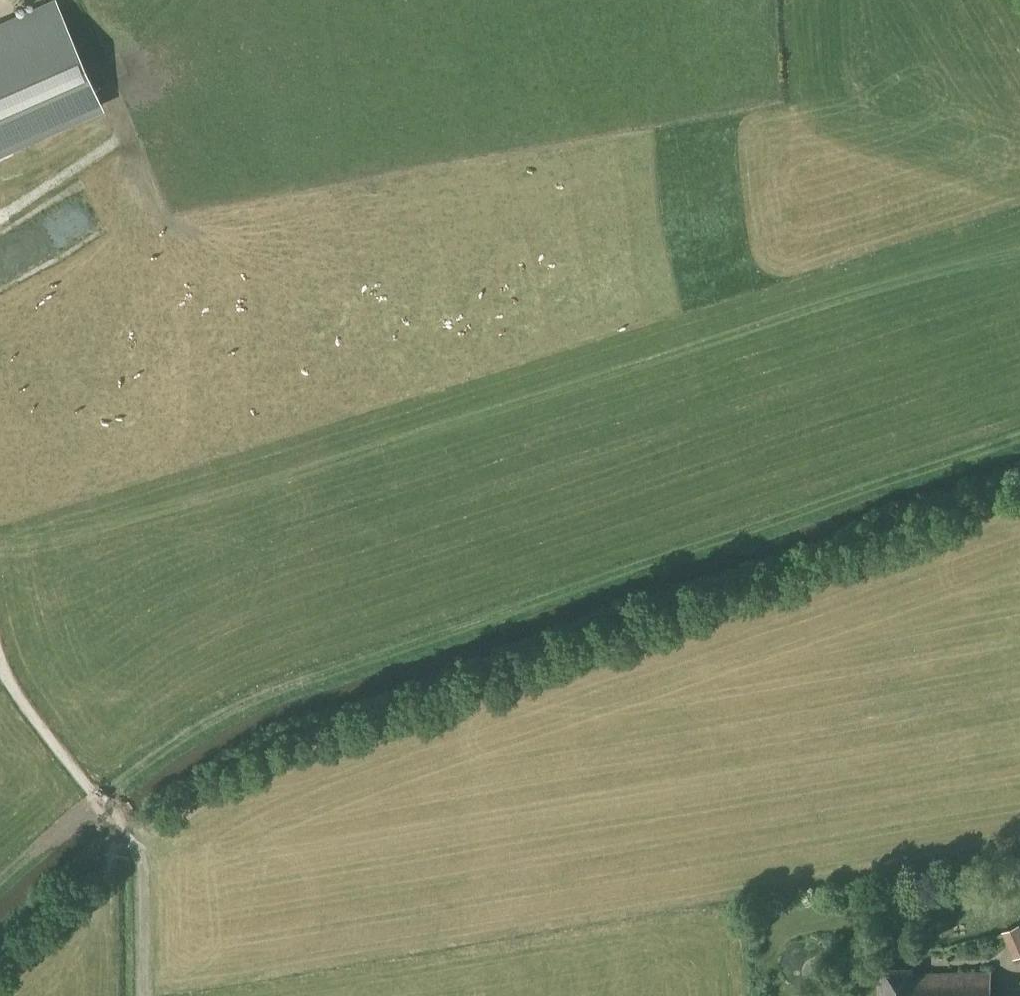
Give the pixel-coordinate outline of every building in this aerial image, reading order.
[(103,108),(56,0),(47,0),(0,21),(0,153),(103,108)] [(1019,956),(1019,928),(1018,924),(1001,932),(1013,959),(1019,956)] [(911,968),(884,969),(884,995),(991,995),(990,971),(911,972),(911,968)]
